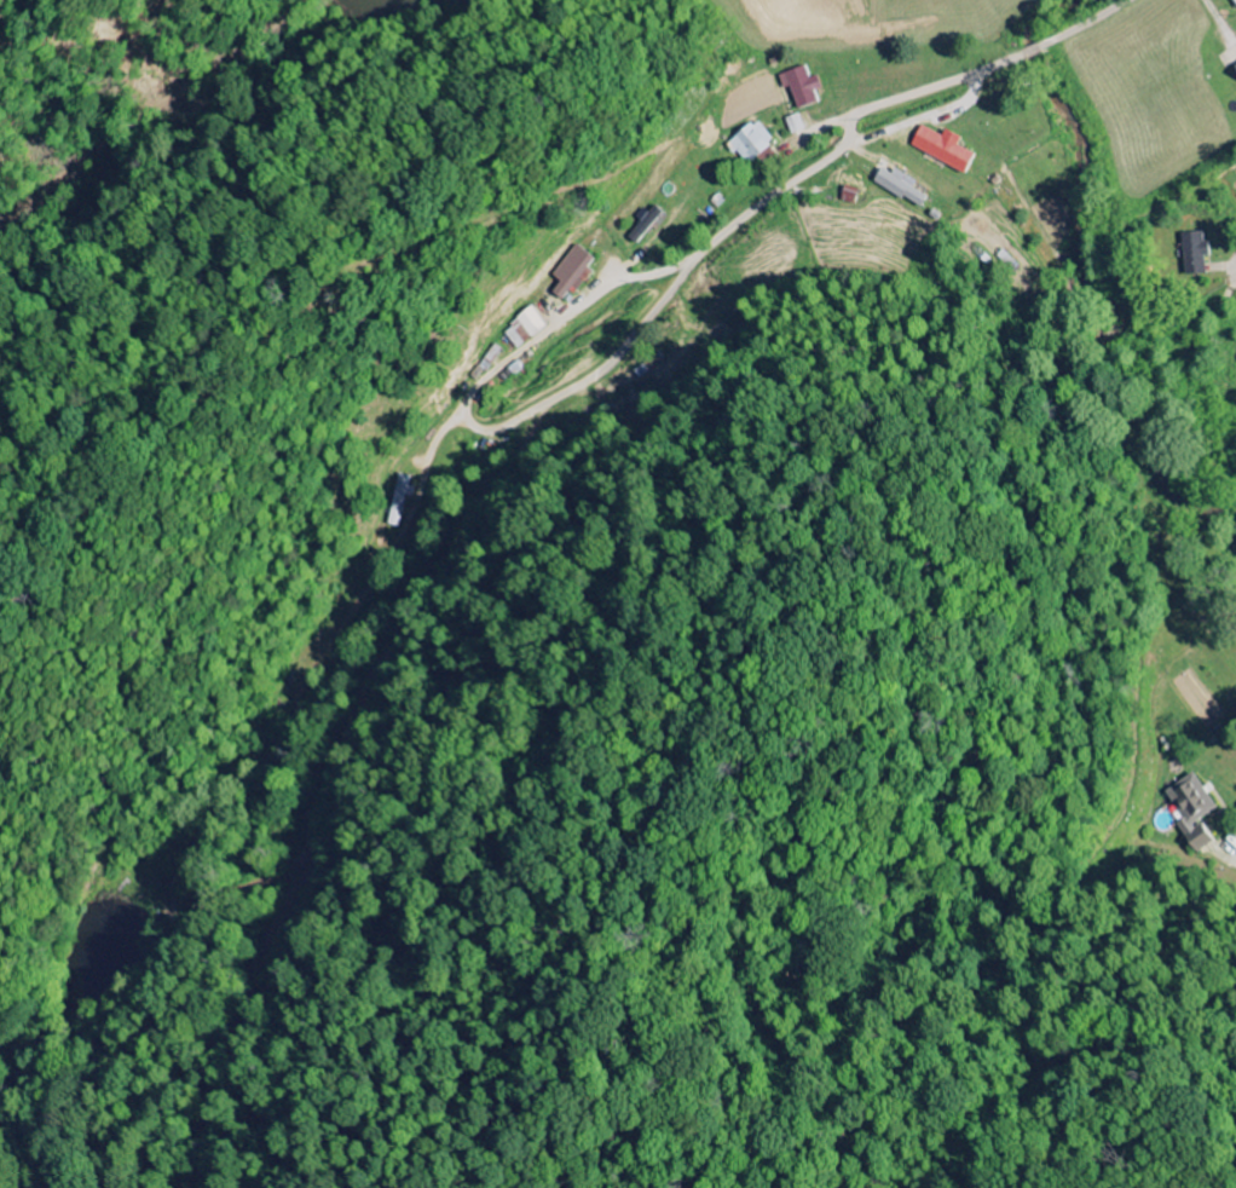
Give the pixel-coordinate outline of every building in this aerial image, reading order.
[(825,103),(821,92),(829,89),(824,76),(816,79),(811,66),(782,77),(787,90),(794,87),(803,111),(825,103)] [(728,144),(735,156),(742,152),(748,164),(780,146),(766,122),(728,144)] [(950,130),(948,136),(925,126),(915,149),(973,173),(981,154),(963,147),(967,138),(950,130)] [(933,198),(918,189),(922,182),(900,169),(897,174),(888,169),(879,183),(925,211),(933,198)] [(668,212),(658,204),(632,237),(642,244),(668,212)] [(1202,232),(1179,233),(1180,275),(1203,275),(1202,232)] [(568,301),(576,291),(579,294),(603,261),(579,244),(555,276),(565,283),(558,293),(568,301)] [(550,326),(533,307),(504,333),(521,352),(550,326)] [(1217,812),(1193,774),(1164,792),(1182,820),(1176,824),(1195,854),(1213,842),(1200,822),(1217,812)]
